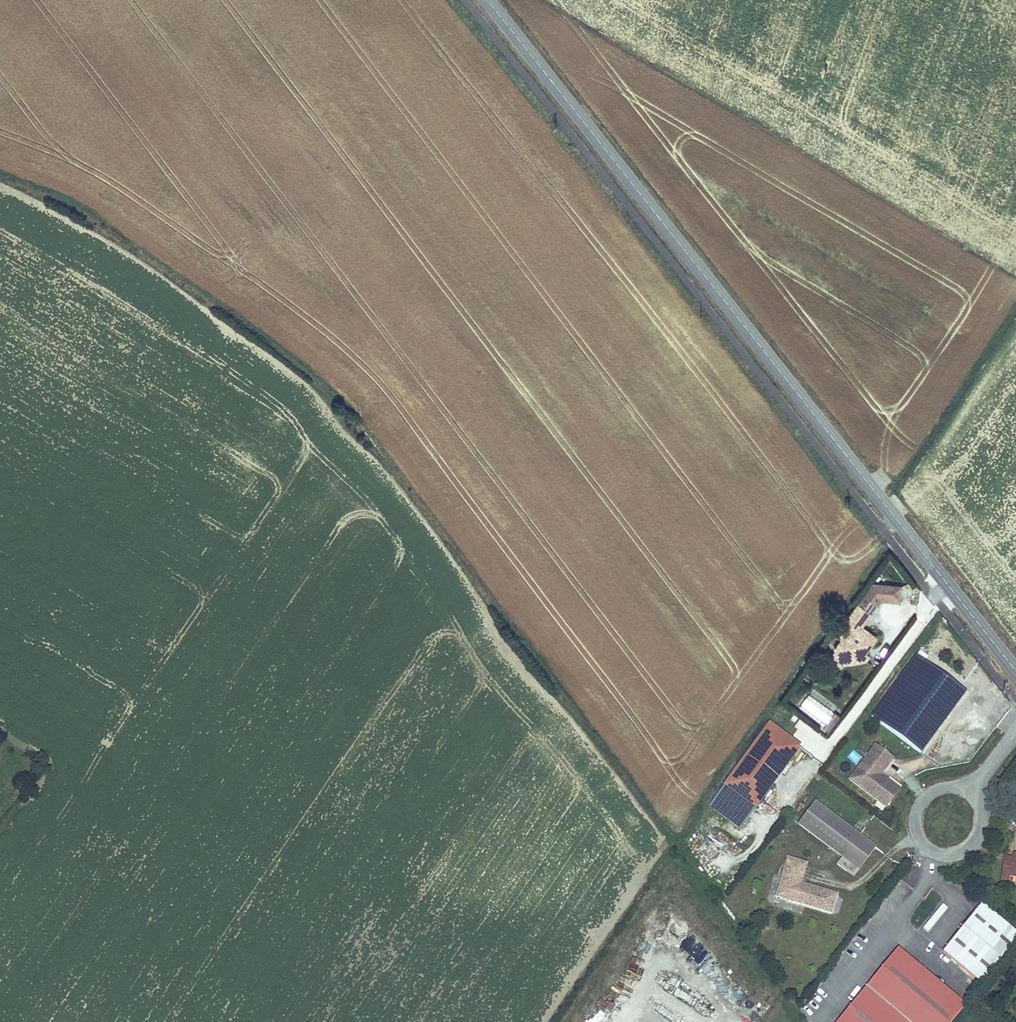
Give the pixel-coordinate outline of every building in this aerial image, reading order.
[(903,585),(874,583),(865,595),(877,604),(880,599),(901,601),(903,585)] [(865,595),(858,605),(870,614),(877,604),(865,595)] [(871,646),(878,636),(862,625),(870,614),(858,605),(856,604),(835,634),(841,639),(834,649),(837,667),(867,661),(871,655),(865,650),(869,644),(871,646)] [(916,655),(871,715),(921,751),(966,691),(916,655)] [(829,730),(840,714),(836,711),(825,727),(829,730)] [(769,723),(709,805),(740,828),(800,746),(769,723)] [(874,744),(848,780),(886,807),(900,787),(882,775),(894,758),(874,744)] [(876,849),(816,803),(799,826),(860,871),(876,849)] [(1012,855),(1012,859),(1003,858),(1002,868),(1010,868),(1010,875),(1015,876),(1015,855),(1012,855)] [(789,859),(777,897),(831,914),(837,895),(809,887),(808,889),(803,888),(803,885),(801,885),(801,884),(807,865),(789,859)] [(1010,875),(1010,868),(1002,868),(1001,885),(1009,886),(1010,875)] [(888,896),(896,901),(907,885),(899,880),(888,896)] [(980,905),(941,952),(980,984),(1015,940),(1015,935),(980,905)] [(963,1004),(896,948),(833,1021),(948,1021),(963,1004)]
